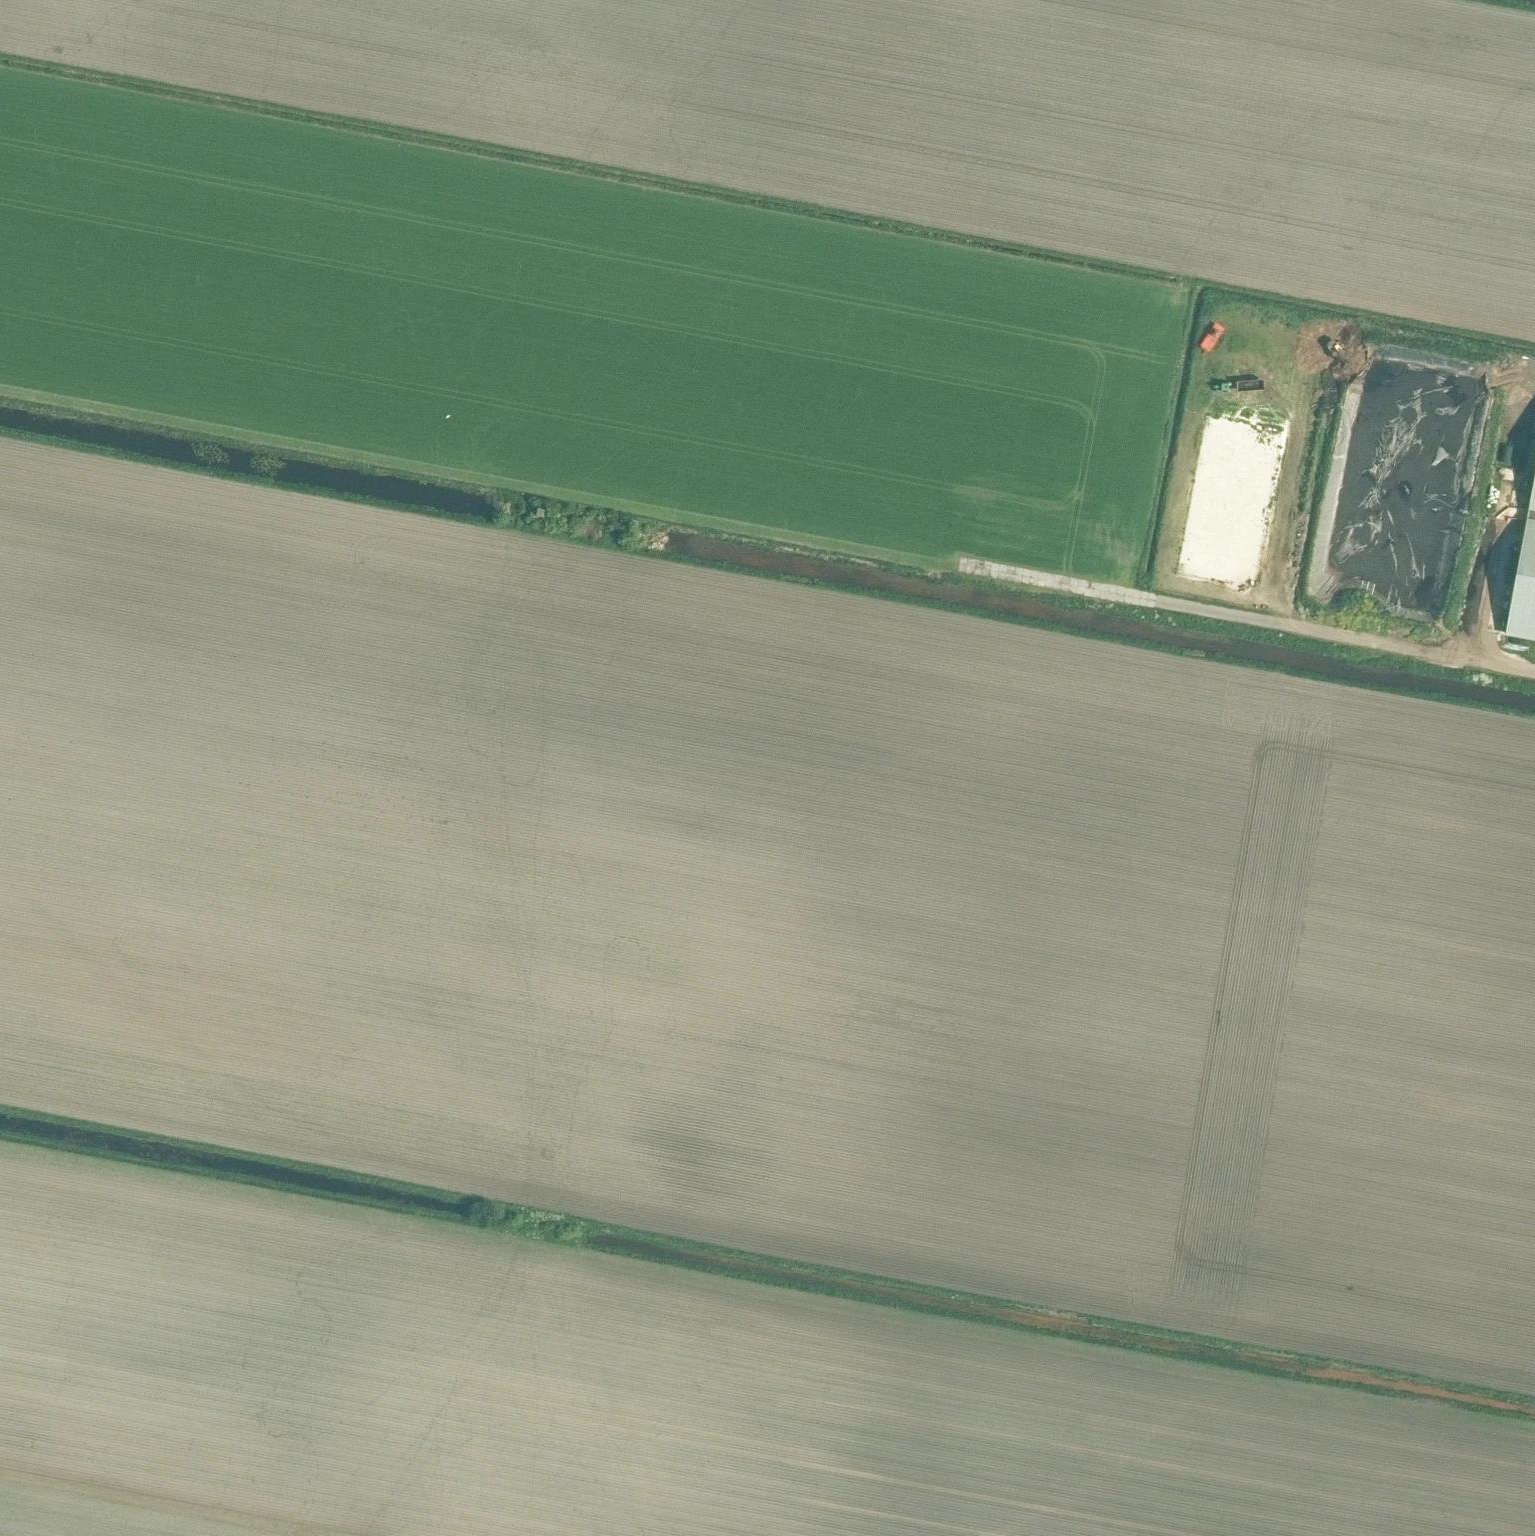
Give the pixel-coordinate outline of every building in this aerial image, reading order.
[(1534,642),(1534,507),(1534,513),(1511,638),(1534,642)]
